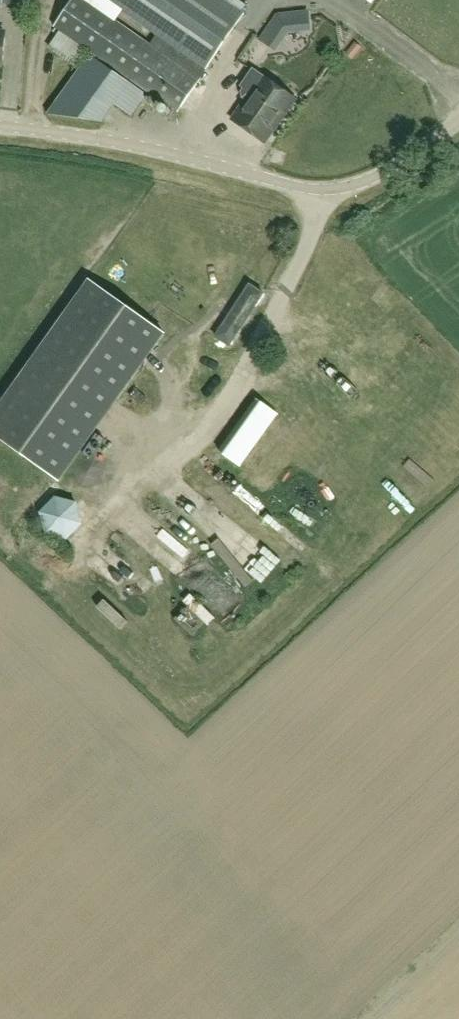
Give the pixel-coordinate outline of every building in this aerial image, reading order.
[(125,26),(88,0),(72,0),(54,25),(102,58),(177,111),(200,78),(199,77),(150,43),(125,26)] [(150,43),(199,77),(243,14),(223,0),(107,0),(156,34),(150,43)] [(276,13),(259,40),(274,52),(287,34),(311,31),(309,11),(276,13)] [(147,93),(131,81),(92,54),(48,115),(102,123),(115,105),(131,116),(147,93)] [(241,86),(250,92),(232,118),(266,143),(296,101),(261,76),(252,70),(241,86)] [(0,402),(0,439),(58,479),(162,334),(88,280),(0,402)] [(249,284),(214,337),(230,347),(264,294),(249,284)] [(256,400),(219,451),(240,466),(277,415),(256,400)] [(37,515),(69,538),(87,512),(78,506),(82,501),(59,484),(37,515)] [(292,534),(299,527),(286,514),(279,521),(292,534)] [(251,524),(238,538),(267,565),(280,550),(251,524)] [(198,590),(184,606),(201,621),(215,605),(198,590)]
